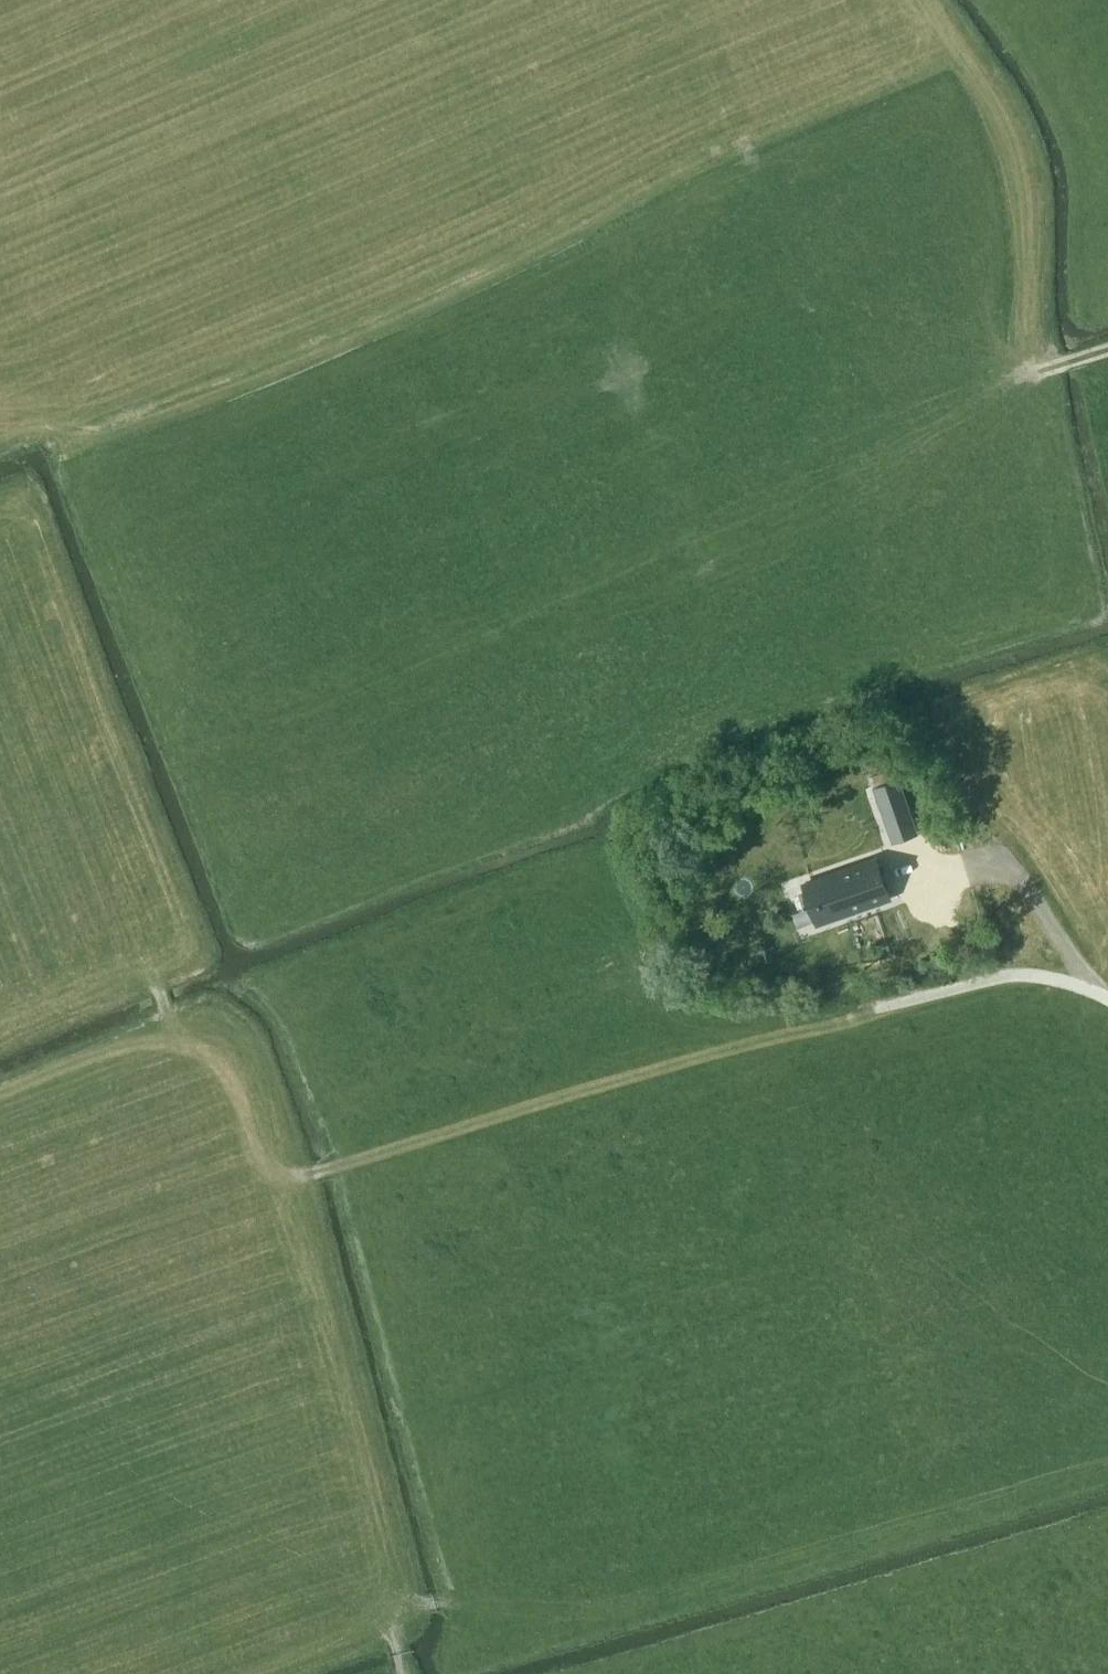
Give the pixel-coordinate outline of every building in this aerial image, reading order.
[(902,778),(875,787),(887,821),(914,812),(902,778)] [(870,860),(803,881),(810,901),(819,898),(827,923),(882,905),(885,904),(870,860)]
